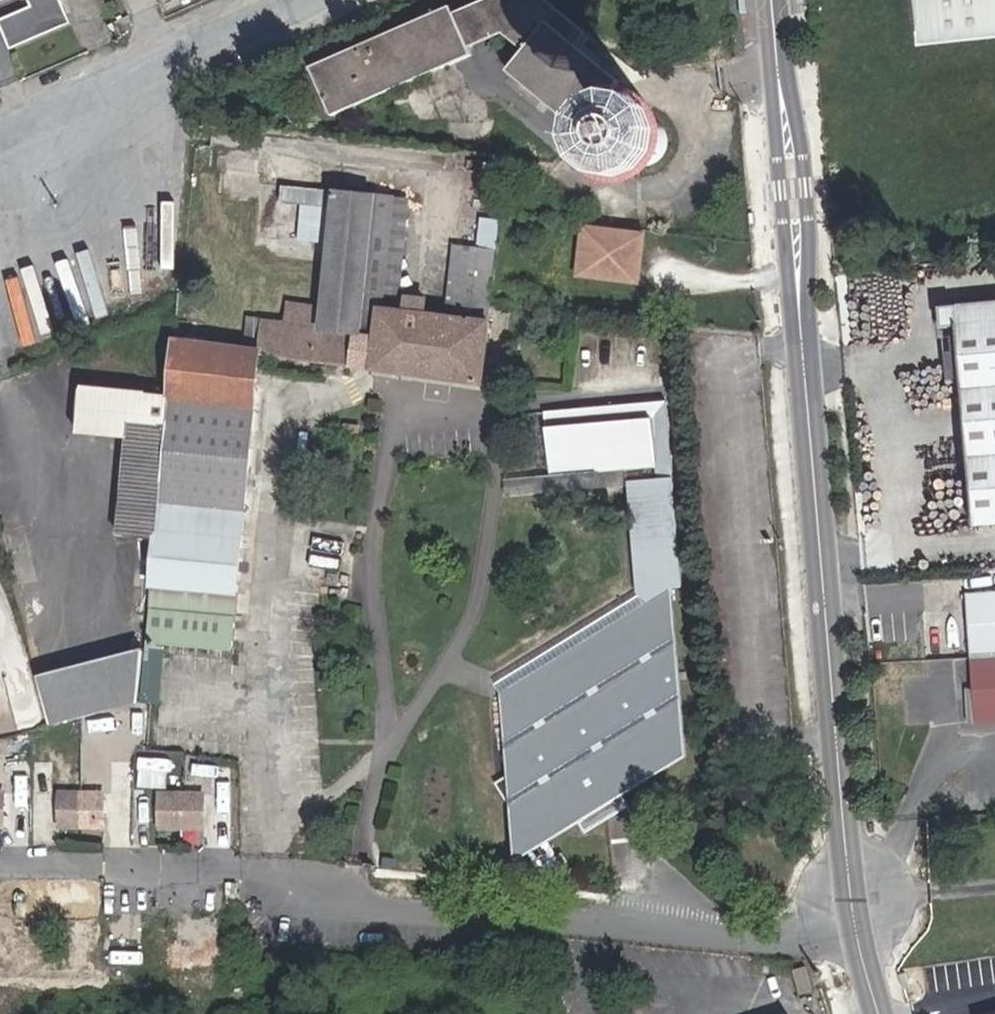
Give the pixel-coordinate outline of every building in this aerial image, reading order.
[(28,7),(0,18),(0,27),(9,49),(68,24),(58,0),(26,0),(28,7)] [(544,0),(486,0),(480,2),(496,37),(502,34),(522,51),(506,72),(578,131),(617,83),(575,46),(584,34),(544,0)] [(917,46),(994,38),(994,0),(913,0),(917,46)] [(480,2),(452,15),(467,50),(496,37),(480,2)] [(452,15),(448,7),(391,33),(385,93),(470,55),(467,50),(452,15)] [(330,117),(385,93),(391,33),(309,69),(330,117)] [(629,119),(626,121),(623,124),(620,127),(618,131),(616,134),(615,138),(615,142),(616,147),(617,151),(619,154),(621,158),(624,161),(627,163),(630,165),(634,167),(638,167),(642,168),(646,167),(650,166),(654,164),(657,162),(660,159),(663,156),(665,153),(666,149),(667,145),(667,141),(667,137),(666,133),(664,129),(662,126),(659,123),(656,120),(653,118),(649,117),(645,116),(641,116),(637,116),(633,117),(629,119)] [(368,199),(331,195),(322,279),(317,326),(347,330),(355,331),(368,199)] [(377,333),(379,308),(393,309),(404,202),(368,199),(355,331),(377,333)] [(377,333),(373,366),(482,380),(490,300),(497,221),(479,219),(476,246),(454,244),(448,316),(426,313),(427,300),(405,297),(404,311),(393,309),(379,308),(377,333)] [(583,276),(642,284),(648,237),(590,228),(583,276)] [(957,326),(962,380),(975,524),(994,522),(994,302),(940,307),(942,327),(957,326)] [(249,317),(246,349),(215,346),(173,340),(168,398),(168,400),(218,405),(212,461),(249,464),(260,351),(343,362),(347,330),(317,326),(314,326),(316,307),(287,304),(286,322),(249,317)] [(942,327),(947,381),(962,380),(957,326),(942,327)] [(347,330),(343,362),(373,366),(377,333),(355,331),(347,330)] [(166,413),(168,400),(168,398),(82,389),(34,385),(32,400),(81,404),(78,433),(128,438),(118,535),(154,539),(158,502),(166,413)] [(668,460),(662,396),(561,406),(567,470),(668,460)] [(212,461),(218,405),(168,400),(166,413),(158,502),(244,512),(249,464),(212,461)] [(668,460),(567,470),(561,406),(545,407),(551,471),(505,475),(507,491),(650,478),(650,474),(669,472),(668,460)] [(669,472),(650,474),(650,478),(655,538),(686,536),(681,471),(669,472)] [(234,612),(244,512),(158,502),(154,539),(144,642),(166,645),(230,651),(234,612)] [(664,581),(493,683),(498,692),(669,590),(664,581)] [(685,751),(669,590),(498,692),(505,776),(494,782),(508,806),(514,859),(575,820),(622,791),(685,751)] [(967,595),(971,657),(994,656),(994,593),(967,595)] [(166,645),(144,642),(144,649),(141,671),(158,673),(159,659),(164,659),(166,645)] [(144,649),(36,678),(49,726),(119,708),(138,703),(141,671),(144,649)] [(971,657),(975,724),(994,723),(994,656),(971,657)] [(159,659),(158,673),(141,671),(138,703),(151,704),(159,704),(164,659),(159,659)] [(580,829),(627,799),(622,791),(575,820),(580,829)] [(59,827),(103,828),(103,794),(59,794),(59,827)] [(159,828),(203,828),(203,795),(159,795),(159,828)] [(792,975),(799,999),(812,996),(805,971),(792,975)]
